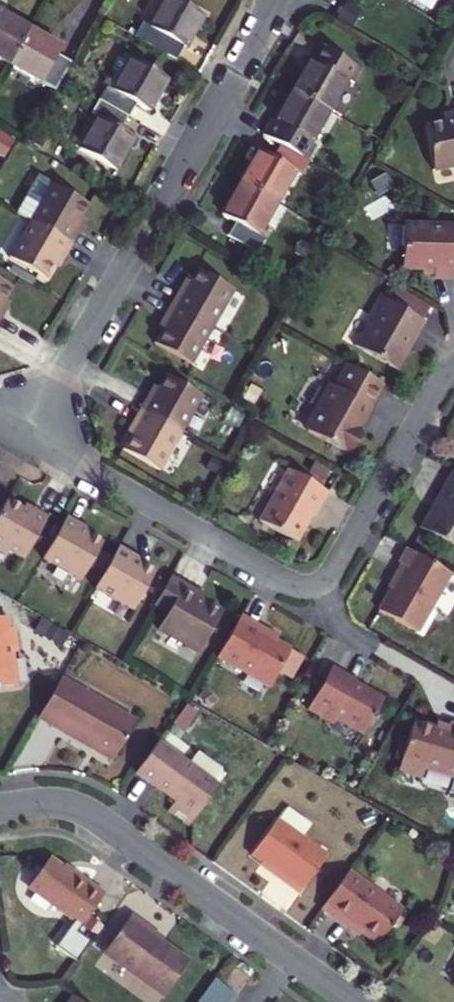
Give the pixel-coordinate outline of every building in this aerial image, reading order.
[(182,48),(183,48),(202,16),(174,0),(164,0),(148,28),(182,48)] [(14,60),(31,30),(0,12),(0,13),(0,52),(14,60)] [(174,61),(182,48),(148,28),(141,24),(134,37),(135,38),(174,61)] [(14,60),(43,77),(56,54),(61,46),(31,30),(14,60)] [(312,61),(346,81),(353,85),(361,70),(320,47),(312,61)] [(56,54),(43,77),(40,84),(53,92),(71,62),(56,54)] [(112,91),(135,104),(148,111),(167,78),(130,58),(112,91)] [(329,110),(346,81),(312,61),(310,60),(293,90),(329,110)] [(128,117),(135,104),(112,91),(106,88),(98,100),(128,117)] [(311,142),(329,110),(293,90),(276,121),(273,120),(265,134),(280,143),(311,161),(319,146),(311,142)] [(98,117),(120,130),(128,117),(98,100),(91,114),(98,117)] [(451,112),(453,120),(442,123),(423,126),(432,170),(453,166),(453,111),(451,112)] [(453,120),(451,112),(440,114),(442,123),(453,120)] [(134,137),(120,130),(98,117),(79,150),(115,170),(134,137)] [(13,140),(0,132),(0,155),(4,157),(13,140)] [(271,158),(294,171),(302,176),(311,161),(280,143),(271,158)] [(276,203),(294,171),(271,158),(258,151),(240,182),(276,203)] [(392,188),(384,174),(369,182),(377,196),(392,188)] [(25,198),(38,205),(51,183),(38,176),(25,198)] [(264,223),(276,203),(240,182),(222,214),(234,221),(258,235),(264,223)] [(38,205),(29,221),(72,245),(80,231),(76,228),(89,205),(51,183),(38,205)] [(16,214),(29,221),(38,205),(25,198),(16,214)] [(285,207),(276,203),(264,223),(273,228),(285,207)] [(72,245),(29,221),(8,258),(46,280),(59,257),(63,260),(72,245)] [(264,239),(258,235),(234,221),(226,236),(256,253),(264,239)] [(453,278),(453,226),(402,224),(401,269),(433,270),(433,278),(453,278)] [(170,304),(213,328),(234,291),(196,269),(183,292),(179,290),(170,304)] [(12,289),(0,281),(0,310),(12,289)] [(434,305),(392,281),(382,299),(424,323),(434,305)] [(394,369),(410,341),(413,343),(424,323),(382,299),(368,322),(357,316),(343,340),(394,369)] [(191,366),(213,328),(170,304),(162,319),(166,321),(153,344),(191,366)] [(383,386),(346,365),(333,388),(332,388),(324,389),(305,424),(307,432),(349,456),(362,433),(355,428),(359,420),(364,419),(383,386)] [(139,410),(181,434),(202,397),(164,375),(151,398),(147,396),(139,410)] [(159,471),(181,434),(139,410),(130,425),(135,427),(121,450),(159,471)] [(328,493),(288,470),(258,521),(296,543),(311,516),(314,518),(328,493)] [(452,471),(443,488),(445,490),(422,530),(453,548),(453,473),(452,471)] [(0,512),(0,548),(23,561),(47,518),(32,509),(30,513),(21,508),(7,500),(0,512)] [(30,513),(32,509),(23,504),(21,508),(30,513)] [(66,516),(42,560),(80,581),(102,542),(88,535),(79,529),(81,525),(66,516)] [(79,529),(88,535),(91,530),(81,525),(79,529)] [(119,546),(94,590),(132,611),(154,572),(141,564),(131,559),(134,555),(119,546)] [(416,633),(450,574),(406,549),(398,564),(403,567),(378,611),(416,633)] [(131,559),(141,564),(143,560),(134,555),(131,559)] [(171,576),(153,607),(166,614),(157,630),(198,653),(221,614),(204,605),(195,599),(199,592),(171,576)] [(195,599),(204,605),(208,598),(199,592),(195,599)] [(240,616),(217,657),(269,687),(278,672),(290,650),(275,641),(277,637),(240,616)] [(0,618),(0,689),(16,687),(12,654),(16,649),(14,633),(9,629),(7,617),(0,618)] [(303,658),(290,650),(278,672),(291,679),(303,658)] [(354,681),(331,668),(307,710),(328,721),(336,719),(363,734),(383,700),(365,690),(364,692),(352,685),(353,683),(354,681)] [(60,679),(37,719),(112,761),(135,721),(60,679)] [(365,690),(353,683),(352,685),(364,692),(365,690)] [(196,714),(185,706),(171,725),(183,733),(196,714)] [(397,772),(421,779),(424,769),(453,779),(453,726),(448,724),(446,732),(413,721),(397,772)] [(218,786),(216,785),(189,766),(157,742),(135,773),(174,802),(167,812),(188,827),(218,786)] [(189,766),(216,785),(222,777),(221,770),(198,754),(189,766)] [(287,809),(278,821),(300,837),(309,825),(287,809)] [(276,820),(250,856),(276,874),(274,876),(299,894),(326,856),(300,837),(278,821),(276,820)] [(48,859),(38,874),(41,876),(31,890),(81,926),(103,895),(72,873),(70,875),(48,859)] [(402,910),(348,872),(321,910),(348,929),(350,926),(377,945),(402,910)] [(41,876),(38,874),(28,888),(31,890),(41,876)] [(130,916),(103,954),(163,998),(189,962),(142,928),(144,926),(130,916)] [(214,979),(197,1001),(231,1001),(236,995),(214,979)]
